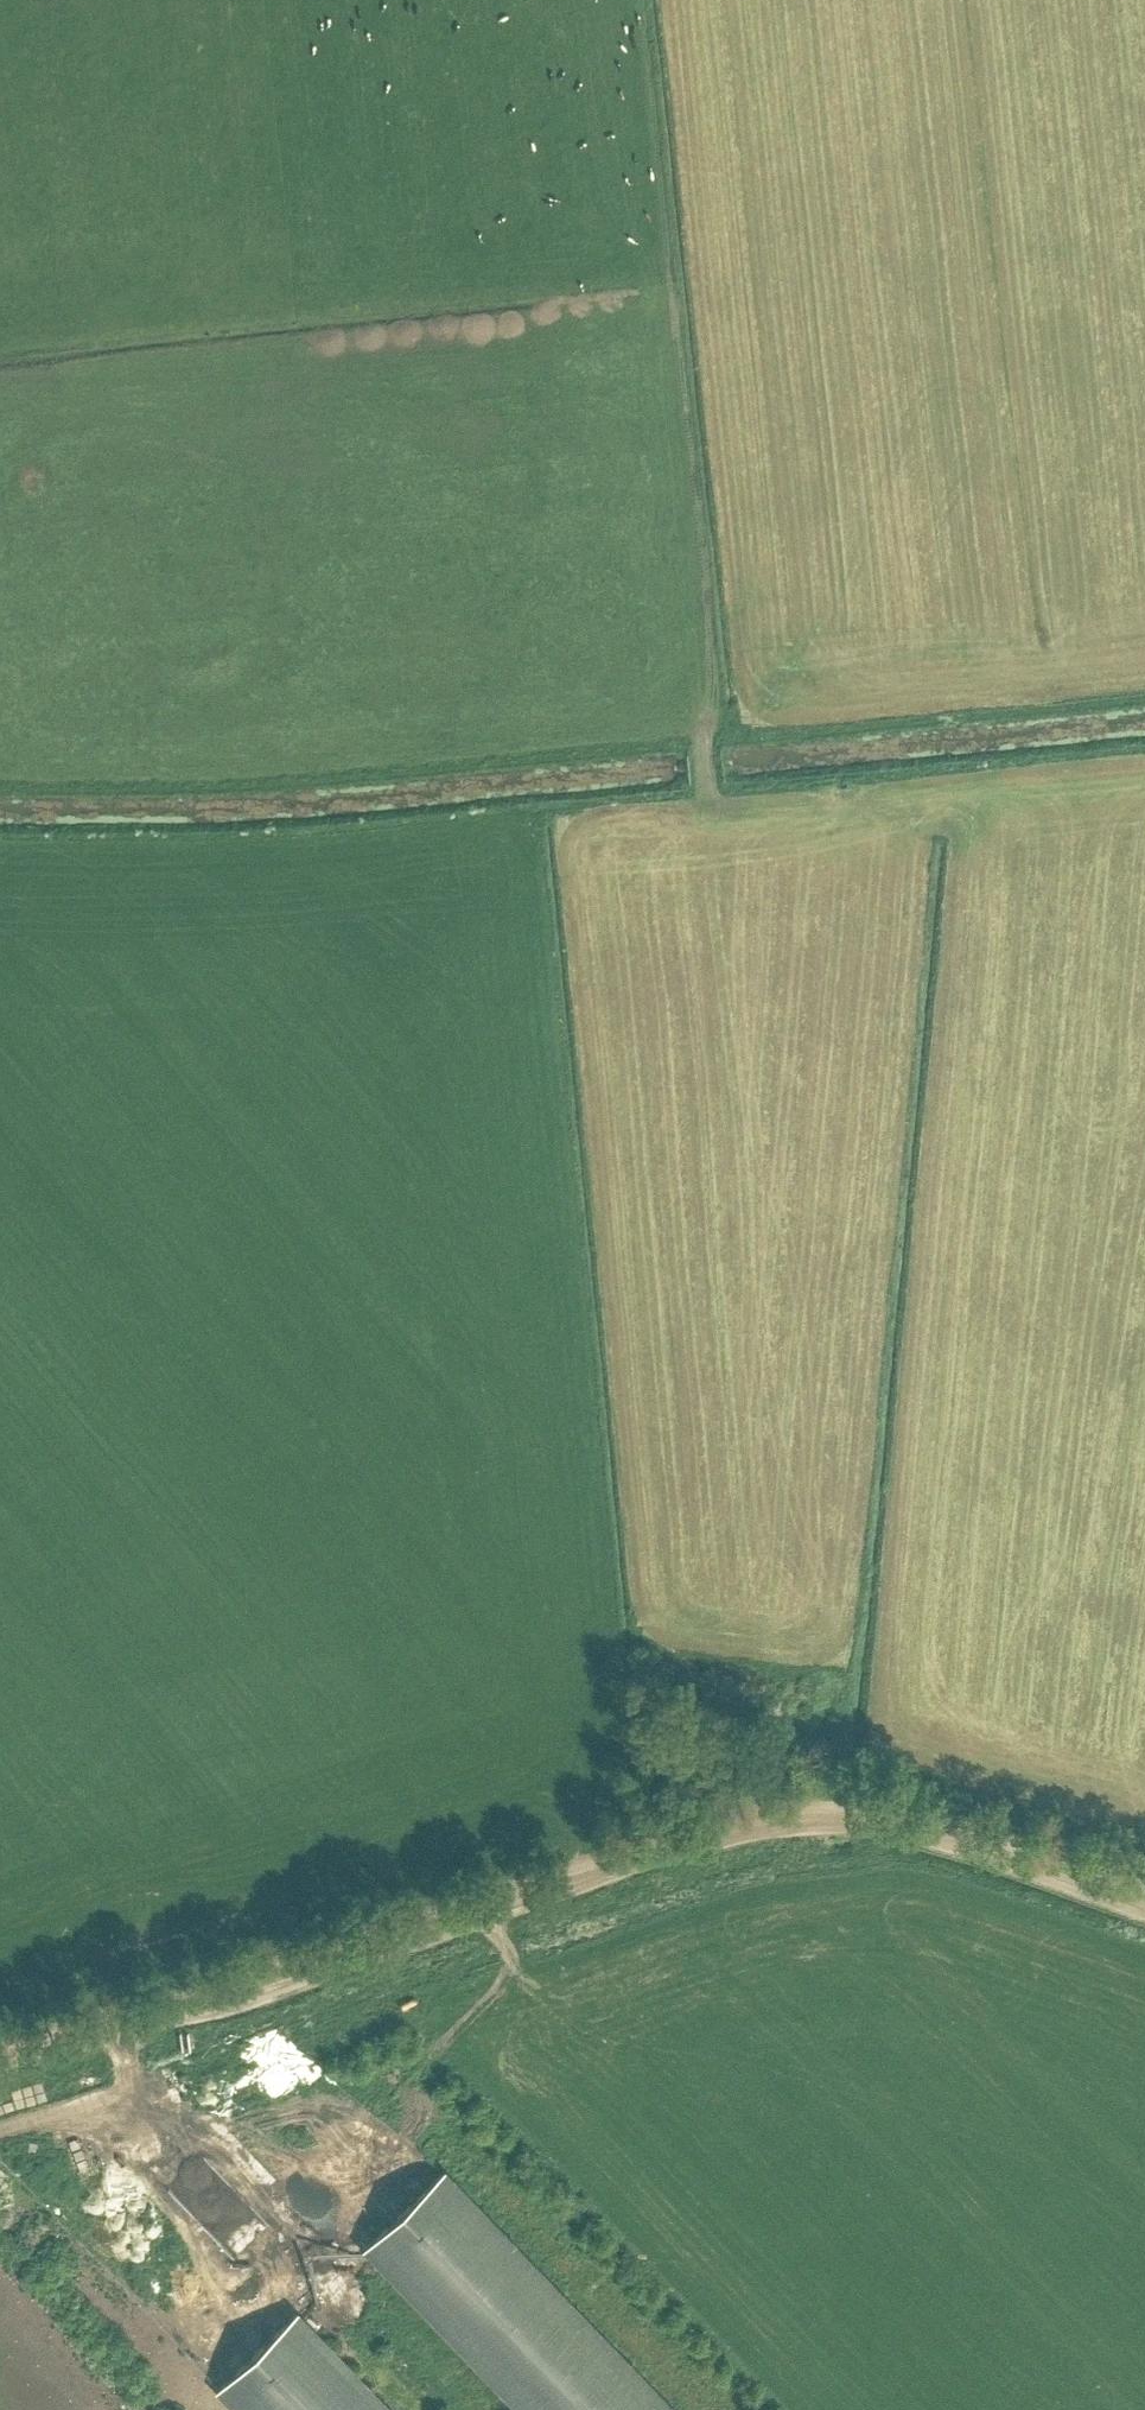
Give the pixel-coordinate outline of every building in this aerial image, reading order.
[(444,2170),(366,2245),(524,2409),(675,2409),(444,2170)] [(296,2312),(218,2387),(240,2409),(391,2409),(296,2312)]
